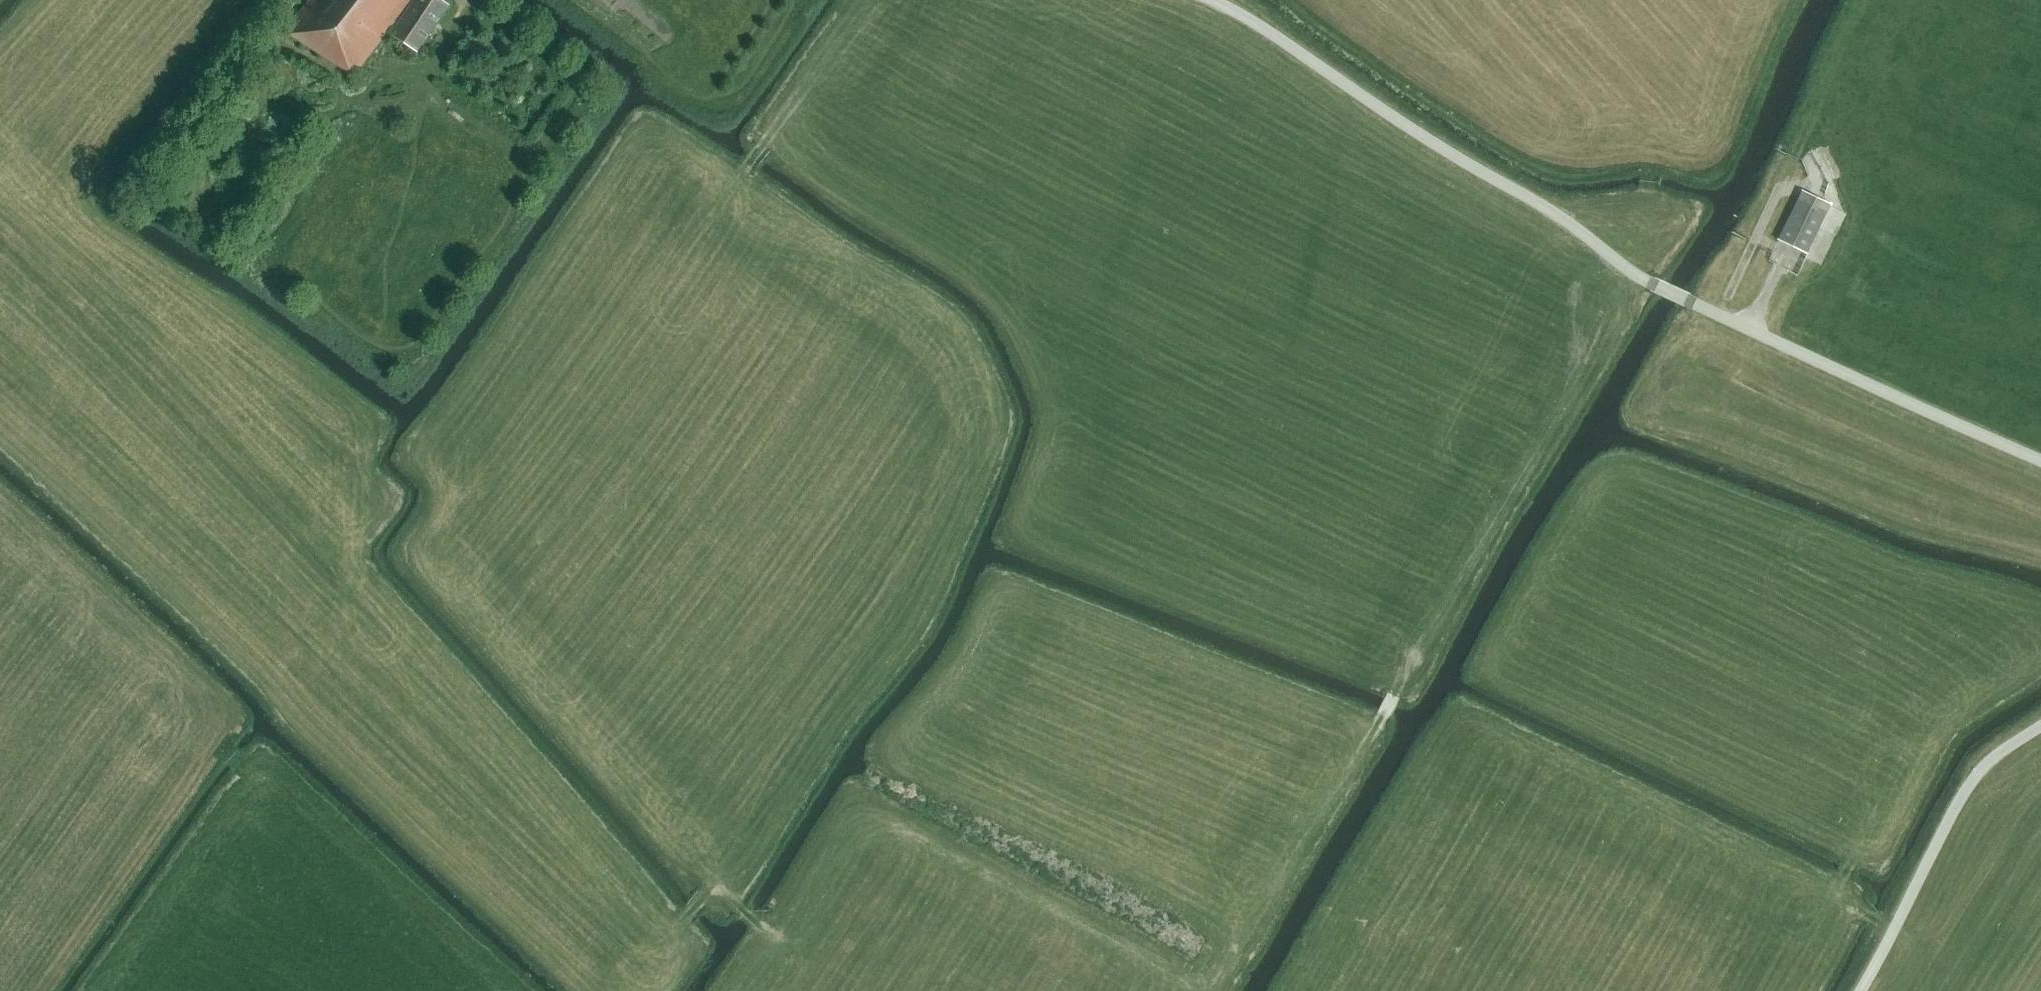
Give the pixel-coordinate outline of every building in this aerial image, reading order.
[(354,76),(412,0),(312,0),(300,15),(299,14),(295,19),(293,17),(283,31),(354,76)] [(418,52),(448,6),(439,0),(416,0),(393,34),(418,52)] [(1829,208),(1801,194),(1778,240),(1807,254),(1829,208)]
